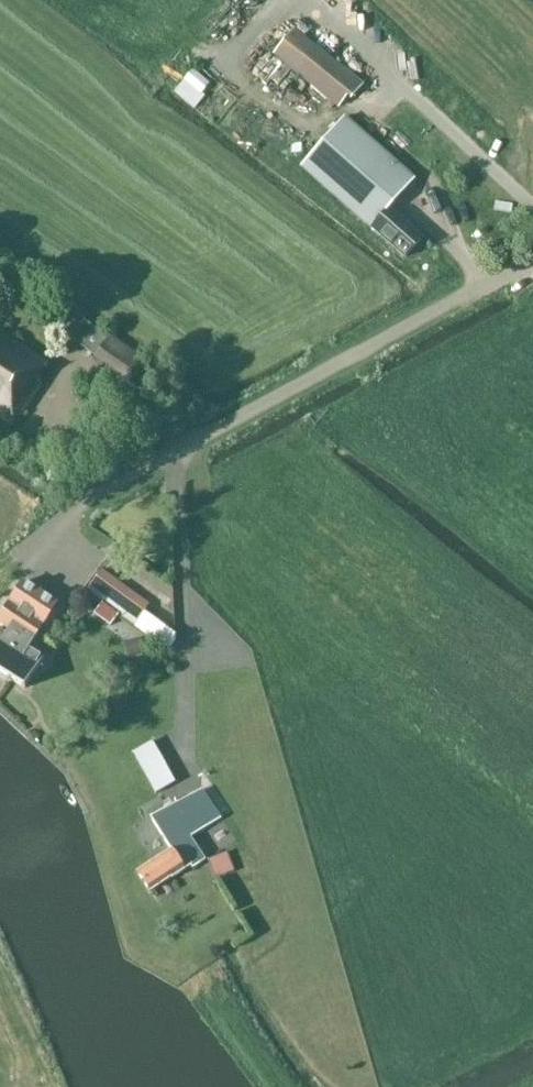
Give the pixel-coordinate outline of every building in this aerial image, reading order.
[(320,18),(328,7),(318,0),(314,0),(308,9),(320,18)] [(362,85),(294,29),(274,55),(273,56),(338,109),(349,96),(353,99),(362,85)] [(188,68),(170,91),(191,108),(209,85),(188,68)] [(423,238),(390,209),(417,179),(346,117),(301,168),(404,259),(423,238)] [(110,335),(109,337),(77,316),(63,334),(95,356),(94,357),(126,381),(142,359),(110,335)] [(12,425),(50,367),(0,335),(0,418),(12,425)] [(150,605),(102,570),(87,592),(135,626),(150,605)] [(56,605),(22,583),(0,617),(0,625),(5,628),(2,633),(0,632),(0,674),(24,689),(43,659),(27,649),(30,644),(56,605)] [(145,654),(142,639),(125,643),(128,658),(145,654)] [(149,737),(129,749),(155,793),(176,781),(149,737)] [(205,861),(190,839),(222,817),(202,789),(151,817),(171,851),(136,873),(149,893),(185,870),(187,873),(205,861)] [(235,871),(227,852),(209,860),(216,878),(235,871)]
